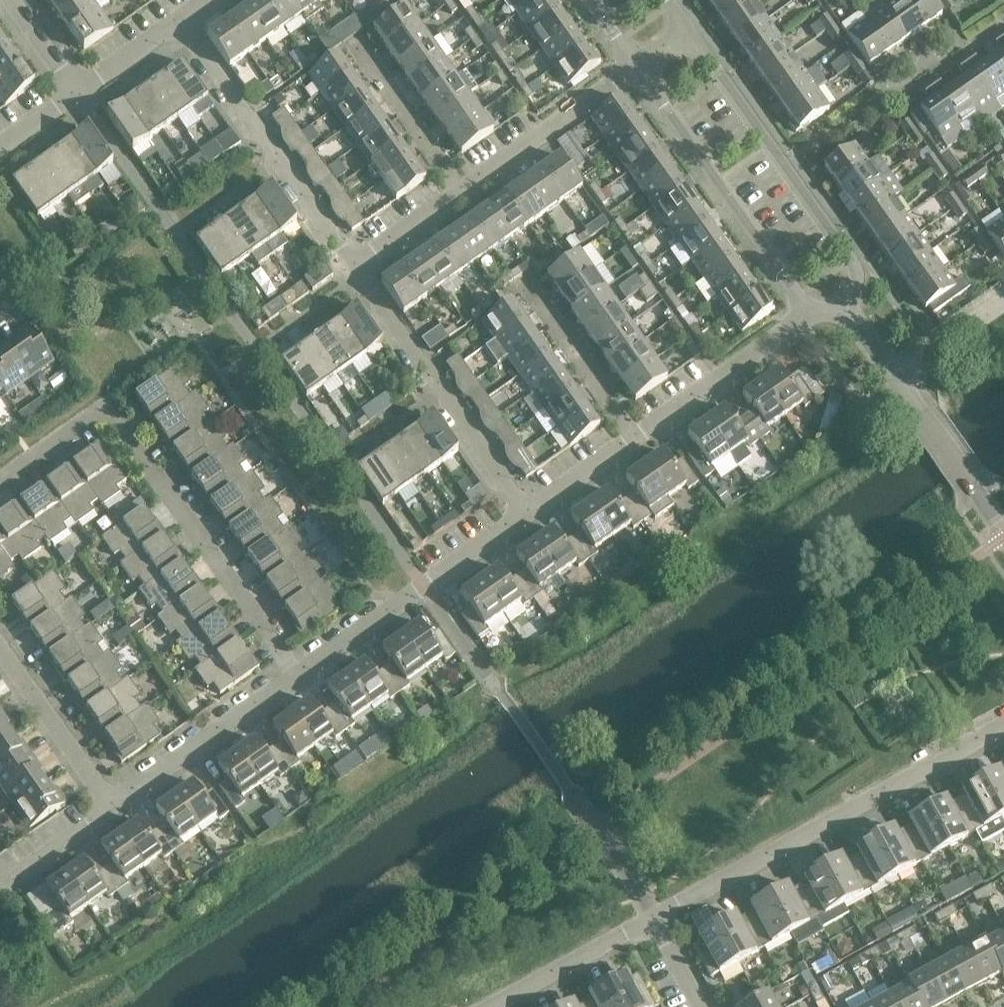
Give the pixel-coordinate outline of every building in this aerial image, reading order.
[(58,14),(78,0),(48,0),(58,14)] [(92,0),(78,0),(58,14),(71,32),(100,11),(92,0)] [(263,0),(256,0),(243,9),(266,41),(283,28),(263,0)] [(290,0),(263,0),(283,28),(301,16),(290,0)] [(316,0),(290,0),(301,16),(319,3),(316,0)] [(517,14),(538,0),(507,0),(517,14)] [(556,0),(538,0),(517,14),(530,32),(559,11),(555,5),(559,3),(556,0)] [(711,6),(724,23),(754,2),(757,0),(719,0),(711,6)] [(884,10),(906,40),(923,28),(904,0),(878,0),(877,0),(884,10)] [(931,0),(904,0),(923,28),(942,15),(931,0)] [(949,0),(944,0),(940,3),(948,13),(955,8),(949,0)] [(457,10),(451,1),(446,5),(452,14),(457,10)] [(766,20),(754,2),(724,23),(736,41),(766,20)] [(385,4),(377,10),(380,16),(389,10),(385,4)] [(373,5),(356,17),(363,28),(372,22),(380,16),(377,10),(373,5)] [(418,25),(405,6),(373,29),(386,47),(418,25)] [(471,7),(466,11),(472,20),(477,16),(471,7)] [(266,41),(243,9),(226,21),(248,53),(266,41)] [(906,40),(884,10),(867,23),(888,53),(906,40)] [(113,29),(100,11),(71,32),(84,50),(113,29)] [(564,17),(559,11),(530,32),(542,50),(575,27),(567,15),(564,17)] [(841,26),(848,36),(869,66),(888,53),(867,23),(866,23),(859,13),(841,26)] [(833,25),(826,15),(819,20),(826,30),(833,25)] [(355,16),(336,29),(339,33),(345,41),(363,28),(356,17),(355,16)] [(483,25),(477,16),(472,20),(478,29),(483,25)] [(779,37),(766,20),(736,41),(749,59),(779,37)] [(248,53),(226,21),(207,34),(230,66),(248,53)] [(430,42),(418,25),(386,47),(399,65),(430,42)] [(491,25),(481,33),(484,38),(495,30),(491,25)] [(840,36),(833,25),(826,30),(833,41),(840,36)] [(583,38),(575,27),(542,50),(555,67),(584,47),(580,41),(583,38)] [(476,37),(470,28),(464,32),(470,41),(476,37)] [(336,29),(318,41),(327,53),(345,41),(339,33),(336,29)] [(999,33),(991,39),(997,46),(1002,47),(1003,46),(1003,40),(999,33)] [(0,36),(0,55),(9,49),(0,36)] [(482,46),(476,37),(470,41),(477,49),(482,46)] [(791,55),(779,37),(749,59),(761,76),(791,55)] [(443,60),(430,42),(399,65),(411,82),(443,60)] [(496,43),(491,47),(497,55),(502,52),(496,43)] [(588,53),(584,47),(555,67),(568,86),(601,63),(592,50),(588,53)] [(9,49),(0,55),(0,82),(22,66),(9,49)] [(991,59),(1003,77),(1003,50),(991,59)] [(858,61),(851,51),(844,55),(851,66),(858,61)] [(508,60),(502,52),(497,55),(503,64),(508,60)] [(977,60),(972,52),(964,58),(971,68),(976,65),(977,60)] [(314,54),(306,60),(309,66),(318,59),(314,54)] [(350,72),(337,54),(308,75),(321,93),(350,72)] [(804,73),(791,55),(761,76),(774,94),(804,73)] [(971,68),(964,58),(956,63),(962,71),(967,72),(971,68)] [(991,59),(974,72),(995,102),(1001,110),(1003,108),(1003,77),(991,59)] [(309,66),(306,60),(297,66),(301,72),(309,66)] [(455,78),(443,60),(411,82),(424,100),(455,78)] [(865,71),(858,61),(851,66),(858,76),(865,71)] [(207,98),(182,62),(167,73),(192,109),(207,98)] [(500,72),(494,63),(489,67),(495,76),(500,72)] [(22,66),(0,82),(0,98),(5,105),(35,85),(22,66)] [(465,71),(455,78),(424,100),(436,118),(468,95),(477,88),(465,71)] [(363,90),(350,72),(321,93),(333,111),(363,90)] [(506,81),(500,72),(495,76),(501,85),(506,81)] [(995,102),(974,72),(956,84),(977,114),(977,115),(983,123),(1001,110),(995,102)] [(192,109),(167,73),(152,83),(177,119),(192,109)] [(816,90),(804,73),(774,94),(786,111),(816,90)] [(942,85),(937,77),(929,83),(936,93),(941,90),(942,85)] [(521,78),(515,82),(522,91),(527,87),(521,78)] [(279,79),(271,85),(274,91),(283,84),(279,79)] [(177,119),(152,83),(137,93),(163,129),(177,119)] [(936,93),(929,83),(921,88),(926,96),(931,97),(936,93)] [(977,114),(956,84),(938,97),(960,127),(960,126),(977,115),(977,114)] [(274,91),(271,85),(262,91),(266,97),(274,91)] [(533,96),(527,87),(522,91),(528,100),(533,96)] [(375,108),(363,90),(333,111),(346,128),(375,108)] [(829,109),(816,90),(786,111),(792,120),(789,123),(796,132),(829,109)] [(163,129),(137,93),(123,104),(148,140),(148,139),(163,129)] [(480,113),(468,95),(436,118),(449,135),(480,113)] [(591,119),(604,137),(634,117),(629,111),(633,108),(624,96),(591,119)] [(960,127),(938,97),(920,110),(930,124),(928,126),(937,139),(939,137),(947,148),(966,135),(960,126),(960,127)] [(526,109),(519,99),(514,102),(521,112),(526,109)] [(148,140),(123,104),(112,111),(114,114),(109,118),(138,159),(154,148),(148,139),(148,140)] [(513,105),(503,112),(508,119),(518,112),(513,105)] [(388,125),(375,108),(346,128),(358,146),(388,125)] [(272,117),(277,124),(285,119),(280,112),(272,117)] [(493,131),(480,113),(449,135),(462,154),(493,131)] [(638,122),(634,117),(604,137),(616,155),(649,132),(641,120),(638,122)] [(289,126),(285,119),(277,124),(282,131),(289,126)] [(915,130),(907,120),(900,125),(908,135),(915,130)] [(400,143),(388,125),(358,146),(370,164),(400,143)] [(230,130),(215,141),(220,149),(224,155),(233,149),(240,144),(230,130)] [(922,141),(915,130),(908,135),(915,146),(922,141)] [(113,165),(89,131),(85,135),(83,132),(72,139),(97,176),(113,165)] [(658,144),(649,132),(616,155),(629,173),(658,152),(654,146),(658,144)] [(581,154),(567,135),(558,142),(571,161),(581,154)] [(97,176),(72,139),(57,150),(82,186),(97,176)] [(412,161),(400,143),(370,164),(383,181),(412,161)] [(824,166),(837,185),(868,163),(855,145),(852,147),(850,144),(837,153),(839,156),(824,166)] [(297,153),(302,159),(309,154),(305,147),(297,153)] [(89,196),(82,186),(57,150),(42,160),(68,196),(75,206),(89,196)] [(663,158),(658,152),(629,173),(641,190),(674,167),(666,155),(663,158)] [(201,153),(186,163),(188,165),(191,170),(195,175),(204,169),(210,165),(201,153)] [(314,161),(309,154),(302,159),(306,166),(314,161)] [(587,163),(581,154),(571,161),(577,170),(587,163)] [(582,187),(560,156),(541,169),(564,200),(582,187)] [(939,166),(932,156),(925,161),(932,171),(939,166)] [(877,157),(868,163),(837,185),(850,202),(890,174),(877,157)] [(68,196),(42,160),(27,170),(53,207),(68,196)] [(425,179),(412,161),(383,181),(396,200),(425,179)] [(955,161),(947,166),(955,177),(962,171),(955,161)] [(188,165),(178,172),(185,182),(186,182),(195,175),(191,170),(188,165)] [(947,176),(939,166),(932,171),(940,181),(947,176)] [(988,174),(983,166),(973,174),(978,181),(988,174)] [(682,179),(674,167),(641,190),(654,208),(683,187),(679,181),(682,179)] [(564,200),(541,169),(523,181),(546,213),(564,200)] [(53,207),(27,170),(12,181),(37,218),(53,207)] [(902,192),(890,174),(850,202),(862,220),(892,199),(902,192)] [(978,181),(973,174),(963,181),(968,188),(978,181)] [(546,213),(523,181),(506,193),(528,225),(546,213)] [(322,188),(326,195),(334,189),(329,182),(322,188)] [(595,183),(590,187),(596,196),(601,192),(595,183)] [(169,185),(161,191),(165,197),(173,191),(169,185)] [(687,193),(683,187),(654,208),(666,225),(699,202),(691,191),(687,193)] [(296,224),(271,188),(256,199),(281,235),(296,224)] [(339,196),(334,189),(326,195),(331,202),(339,196)] [(607,201),(601,192),(596,196),(602,205),(607,201)] [(528,225),(506,193),(488,206),(511,238),(528,225)] [(959,205),(952,194),(945,199),(952,210),(959,205)] [(281,235),(256,199),(241,209),(266,245),(281,235)] [(905,216),(892,199),(862,220),(875,238),(905,216)] [(707,214),(699,202),(666,225),(679,243),(708,223),(704,217),(707,214)] [(967,215),(959,205),(952,210),(960,220),(967,215)] [(511,238),(488,206),(470,218),(493,250),(511,238)] [(141,207),(132,213),(136,219),(145,212),(141,207)] [(266,245),(241,209),(226,219),(251,255),(266,245)] [(917,234),(905,216),(875,238),(887,255),(917,234)] [(346,223),(352,231),(360,225),(354,218),(346,223)] [(493,250),(470,218),(452,231),(475,263),(493,250)] [(251,255),(226,219),(211,230),(237,266),(251,255)] [(620,219),(615,223),(621,231),(626,228),(620,219)] [(119,220),(111,226),(115,232),(123,226),(119,220)] [(987,233),(1003,257),(1003,221),(987,233)] [(713,229),(708,223),(679,243),(691,261),(724,238),(716,226),(713,229)] [(115,232),(111,226),(102,232),(106,238),(115,232)] [(595,226),(586,232),(590,238),(599,232),(595,226)] [(632,236),(626,228),(621,231),(627,240),(632,236)] [(237,266),(211,230),(196,241),(221,277),(237,266)] [(984,240),(977,230),(970,235),(977,245),(984,240)] [(475,263),(452,231),(435,243),(457,275),(475,263)] [(590,238),(586,232),(577,238),(581,244),(590,238)] [(930,252),(917,234),(887,255),(900,273),(930,252)] [(733,250),(724,238),(691,261),(704,279),(733,258),(729,252),(733,250)] [(991,250),(984,240),(977,245),(984,255),(991,250)] [(90,241),(81,247),(85,253),(94,247),(90,241)] [(457,275),(435,243),(417,256),(440,288),(457,275)] [(85,253),(81,247),(73,253),(77,259),(85,253)] [(631,257),(625,248),(620,252),(626,261),(631,257)] [(560,251),(551,257),(555,263),(564,256),(560,251)] [(942,269),(930,252),(900,273),(912,291),(942,269)] [(592,272),(579,253),(547,276),(560,294),(592,272)] [(645,254),(640,258),(646,267),(651,263),(645,254)] [(440,288),(417,256),(399,268),(422,300),(440,288)] [(555,263),(551,257),(542,263),(546,269),(555,263)] [(738,264),(733,258),(704,279),(716,296),(749,274),(741,262),(738,264)] [(657,272),(651,263),(646,267),(652,276),(657,272)] [(333,276),(325,264),(304,279),(312,290),(333,276)] [(422,300),(399,268),(381,281),(403,313),(422,300)] [(518,268),(509,274),(513,280),(522,274),(518,268)] [(953,284),(942,269),(912,291),(925,309),(928,307),(933,314),(970,288),(963,277),(953,284)] [(604,289),(592,272),(560,294),(573,312),(604,289)] [(513,280),(509,274),(500,281),(504,286),(513,280)] [(757,285),(749,274),(716,296),(729,314),(758,294),(754,288),(757,285)] [(650,284),(644,275),(638,279),(644,287),(650,284)] [(301,282),(293,288),(296,294),(305,287),(301,282)] [(656,292),(650,284),(644,287),(651,296),(656,292)] [(309,293),(305,287),(296,294),(300,299),(309,293)] [(300,299),(296,294),(293,288),(287,292),(295,303),(300,299)] [(617,307),(604,289),(573,312),(585,329),(617,307)] [(670,290),(665,293),(671,302),(676,298),(670,290)] [(762,299),(758,294),(729,314),(742,333),(775,310),(766,297),(762,299)] [(682,307),(676,298),(671,302),(677,311),(682,307)] [(488,301),(480,307),(484,313),(492,307),(488,301)] [(524,319),(511,301),(482,322),(495,340),(524,319)] [(270,304),(266,307),(274,318),(278,315),(270,304)] [(274,318),(266,307),(261,310),(269,321),(274,318)] [(484,313),(480,307),(471,313),(475,319),(484,313)] [(629,325),(617,307),(585,329),(597,347),(629,325)] [(382,345),(356,309),(341,320),(366,356),(382,345)] [(675,319),(669,310),(663,314),(669,323),(675,319)] [(639,318),(629,325),(597,347),(610,365),(642,342),(652,335),(639,318)] [(537,337),(524,319),(495,340),(485,347),(497,365),(507,358),(537,337)] [(681,328),(675,319),(669,323),(676,332),(681,328)] [(366,356),(341,320),(326,330),(351,366),(366,356)] [(695,325),(689,329),(696,337),(701,334),(695,325)] [(20,338),(7,347),(29,379),(54,362),(29,326),(17,334),(20,338)] [(453,326),(444,332),(448,338),(457,331),(453,326)] [(351,366),(326,330),(311,340),(337,376),(351,366)] [(448,338),(444,332),(436,338),(440,344),(448,338)] [(707,343),(701,334),(696,337),(702,346),(707,343)] [(549,355),(537,337),(507,358),(520,375),(549,355)] [(337,376),(311,340),(297,351),(322,387),(337,376)] [(803,341),(794,348),(800,356),(809,350),(803,341)] [(654,360),(642,342),(610,365),(622,382),(654,360)] [(700,355),(694,346),(688,349),(695,359),(700,355)] [(7,347),(0,352),(0,387),(6,395),(29,379),(7,347)] [(322,387),(297,351),(281,362),(306,398),(322,387)] [(562,372),(549,355),(520,375),(532,393),(562,372)] [(446,364),(451,371),(459,365),(454,359),(446,364)] [(667,378),(654,360),(622,382),(635,401),(667,378)] [(463,372),(459,365),(451,371),(456,378),(463,372)] [(151,424),(151,425),(191,397),(190,396),(184,388),(190,384),(177,366),(135,396),(154,422),(151,424)] [(779,369),(761,382),(784,416),(802,403),(805,407),(815,401),(799,377),(789,384),(779,369)] [(574,390),(562,372),(532,393),(545,411),(574,390)] [(784,416),(761,382),(742,395),(753,410),(743,416),(760,439),(769,432),(766,428),(784,416)] [(403,390),(394,396),(398,401),(407,395),(403,390)] [(586,408),(574,390),(545,411),(557,428),(586,408)] [(195,392),(190,396),(191,397),(151,425),(152,425),(154,423),(173,449),(170,451),(209,424),(208,422),(203,414),(208,410),(196,393),(195,392)] [(471,399),(476,406),(483,401),(479,394),(471,399)] [(398,401),(394,396),(386,402),(390,408),(398,401)] [(41,398),(30,406),(38,417),(49,409),(41,398)] [(368,405),(365,400),(358,405),(361,409),(368,405)] [(488,408),(483,401),(476,406),(480,413),(488,408)] [(599,426),(586,408),(557,428),(570,447),(599,426)] [(724,408),(706,421),(729,454),(733,452),(741,463),(753,455),(745,443),(747,442),(750,446),(760,439),(743,416),(734,423),(724,408)] [(374,410),(365,417),(369,422),(378,416),(374,410)] [(458,453),(432,416),(417,428),(442,464),(458,453)] [(369,422),(365,417),(356,423),(360,428),(369,422)] [(214,418),(208,422),(209,424),(170,451),(170,452),(173,450),(191,475),(188,477),(189,478),(228,450),(227,449),(221,441),(227,437),(214,418)] [(729,454),(706,421),(687,434),(698,449),(688,455),(705,478),(715,471),(712,467),(729,454)] [(442,464),(417,428),(402,438),(427,474),(442,464)] [(0,431),(0,436),(4,441),(12,435),(8,430),(3,429),(0,431)] [(495,435),(500,442),(508,436),(503,429),(495,435)] [(344,432),(335,438),(339,444),(348,437),(344,432)] [(513,443),(508,436),(500,442),(505,449),(513,443)] [(427,474),(402,438),(387,448),(413,484),(427,474)] [(72,460),(71,461),(99,500),(98,501),(102,506),(120,493),(116,488),(126,481),(99,442),(98,442),(100,445),(74,463),(72,460)] [(233,445),(227,449),(228,450),(189,478),(192,476),(210,502),(207,504),(247,477),(246,475),(240,467),(246,463),(233,445)] [(413,484),(387,448),(373,459),(398,495),(413,484)] [(662,452),(644,465),(667,498),(685,485),(688,490),(698,483),(682,460),(673,466),(662,452)] [(398,495),(373,459),(357,470),(382,506),(398,495)] [(99,500),(71,461),(73,464),(47,482),(45,479),(73,518),(71,519),(75,525),(94,512),(90,506),(98,501),(99,500)] [(273,461),(265,467),(268,472),(273,473),(279,469),(273,461)] [(520,470),(526,478),(534,472),(528,465),(520,470)] [(667,498),(644,465),(626,478),(636,492),(627,498),(643,522),(653,515),(650,510),(667,498)] [(251,471),(246,475),(247,477),(207,504),(208,505),(210,503),(228,528),(226,530),(226,531),(265,503),(264,502),(259,494),(264,490),(251,471)] [(73,518),(45,479),(44,480),(46,482),(21,500),(19,498),(18,498),(46,537),(45,538),(49,544),(67,531),(63,525),(71,519),(73,518)] [(465,496),(469,502),(473,508),(489,497),(481,485),(465,496)] [(730,498),(724,489),(717,494),(723,503),(730,498)] [(607,490),(589,503),(613,537),(630,524),(633,528),(643,522),(627,498),(618,505),(607,490)] [(134,501),(133,504),(137,510),(145,504),(139,497),(134,501)] [(18,498),(20,501),(0,515),(0,528),(20,556),(18,557),(22,563),(41,550),(37,544),(45,538),(46,537),(18,498)] [(270,498),(264,502),(265,503),(226,531),(229,529),(247,555),(244,557),(245,557),(284,530),(283,528),(277,520),(283,516),(270,498)] [(473,508),(469,502),(460,508),(464,514),(473,508)] [(613,537),(589,503),(571,516),(581,531),(572,537),(588,560),(598,553),(595,549),(613,537)] [(120,552),(125,560),(126,561),(166,534),(165,533),(162,535),(144,509),(101,538),(114,556),(120,552)] [(432,512),(424,519),(435,535),(444,528),(440,523),(432,512)] [(449,517),(440,523),(444,528),(452,522),(449,517)] [(289,524),(283,528),(284,530),(245,557),(245,558),(248,556),(266,581),(263,583),(263,584),(302,556),(302,555),(296,547),(302,543),(289,524)] [(0,528),(0,578),(14,568),(10,562),(18,557),(20,556),(0,528)] [(552,529),(534,542),(558,575),(575,563),(578,567),(588,560),(572,537),(563,544),(552,529)] [(92,533),(87,536),(92,544),(99,539),(96,533),(92,533)] [(166,534),(126,561),(125,560),(120,564),(133,582),(138,578),(144,586),(145,588),(184,560),(181,562),(163,536),(166,534)] [(418,538),(410,544),(414,550),(422,544),(418,538)] [(558,575),(534,542),(516,555),(526,569),(517,576),(533,599),(543,592),(540,588),(558,575)] [(307,551),(302,555),(302,556),(263,584),(264,584),(266,582),(284,608),(282,610),(321,583),(320,581),(314,573),(320,569),(307,551)] [(184,561),(184,560),(145,588),(144,586),(138,591),(151,609),(157,605),(163,613),(164,614),(203,587),(203,586),(200,588),(182,563),(184,561)] [(497,568),(479,581),(503,614),(520,602),(523,606),(533,599),(517,576),(508,582),(497,568)] [(27,630),(28,631),(67,603),(66,602),(60,594),(66,590),(54,572),(11,602),(30,628),(27,630)] [(30,575),(22,581),(28,589),(36,583),(30,575)] [(326,577),(320,581),(321,583),(282,610),(282,611),(285,609),(303,635),(300,637),(301,637),(340,610),(333,600),(339,596),(326,577)] [(503,614),(479,581),(461,594),(471,608),(462,615),(478,638),(488,631),(485,627),(503,614)] [(203,587),(164,614),(163,613),(157,617),(170,635),(176,631),(181,639),(182,641),(222,613),(221,613),(218,615),(200,589),(203,587)] [(115,596),(111,599),(116,606),(122,602),(119,597),(115,596)] [(72,598),(66,602),(67,603),(28,631),(31,629),(49,655),(46,657),(85,630),(84,628),(79,620),(85,616),(73,599),(72,598)] [(222,614),(222,613),(182,641),(181,639),(176,644),(189,662),(194,658),(200,666),(201,667),(240,640),(240,639),(237,641),(219,616),(222,614)] [(555,615),(550,618),(555,626),(563,620),(559,615),(555,615)] [(137,617),(128,623),(134,632),(143,626),(137,617)] [(419,623),(401,636),(424,669),(442,656),(445,661),(455,654),(439,631),(430,637),(419,623)] [(90,624),(84,628),(85,630),(46,657),(47,658),(49,656),(67,681),(65,683),(65,684),(104,656),(103,655),(97,647),(103,643),(90,624)] [(127,627),(113,637),(118,644),(132,635),(127,627)] [(424,669),(401,636),(383,649),(393,663),(384,670),(400,693),(410,686),(407,681),(424,669)] [(240,640),(201,667),(200,666),(194,670),(207,689),(213,685),(220,694),(259,667),(259,666),(256,668),(238,642),(240,640)] [(109,651),(103,655),(104,656),(65,684),(68,682),(86,708),(83,710),(84,710),(123,683),(122,681),(116,673),(122,669),(109,651)] [(364,661),(346,674),(369,708),(387,695),(390,699),(400,693),(384,670),(375,676),(364,661)] [(369,708),(346,674),(328,687),(338,702),(329,708),(345,731),(355,724),(352,720),(369,708)] [(128,677),(122,681),(123,683),(84,710),(84,711),(87,709),(105,734),(102,736),(102,737),(141,709),(140,708),(135,700),(141,696),(128,677)] [(194,696),(185,703),(193,715),(203,708),(194,696)] [(309,700),(291,713),(315,746),(332,734),(335,738),(345,731),(329,708),(320,715),(309,700)] [(146,704),(140,708),(141,709),(102,737),(105,735),(123,761),(121,763),(121,764),(160,736),(154,726),(159,722),(146,704)] [(427,707),(417,714),(422,721),(432,714),(427,707)] [(11,735),(2,722),(6,719),(0,711),(0,743),(11,735)] [(315,746),(291,713),(273,726),(283,741),(274,747),(290,770),(300,763),(297,759),(315,746)] [(11,735),(0,743),(0,778),(32,756),(24,745),(20,748),(11,735)] [(254,739),(236,752),(260,785),(277,773),(280,777),(290,770),(274,747),(265,753),(254,739)] [(369,742),(359,749),(366,759),(376,752),(369,742)] [(355,751),(346,757),(354,767),(363,761),(355,751)] [(260,785),(236,752),(218,765),(228,779),(219,786),(235,809),(245,802),(242,798),(260,785)] [(32,756),(0,778),(0,786),(13,804),(44,782),(35,769),(39,766),(32,756)] [(992,773),(981,779),(1002,818),(1003,822),(1003,775),(1000,769),(992,773)] [(1002,818),(981,779),(962,789),(966,796),(958,800),(975,833),(1002,818)] [(53,795),(44,782),(13,804),(30,828),(65,803),(57,792),(53,795)] [(193,782),(174,795),(198,829),(216,816),(219,820),(229,813),(212,790),(203,797),(193,782)] [(296,797),(295,800),(300,806),(307,801),(302,793),(296,797)] [(198,829),(174,795),(156,808),(166,823),(157,829),(173,852),(183,845),(180,841),(198,829)] [(946,798),(939,802),(928,808),(949,847),(975,833),(958,800),(950,804),(946,798)] [(949,847),(928,808),(909,819),(912,825),(905,829),(923,862),(949,847)] [(138,821),(119,834),(143,867),(161,855),(164,859),(173,852),(157,829),(148,835),(138,821)] [(894,827),(886,831),(875,837),(896,876),(923,862),(905,829),(897,833),(894,827)] [(143,867),(119,834),(101,847),(92,853),(119,891),(127,885),(128,884),(125,880),(143,867)] [(896,876),(875,837),(856,847),(860,854),(852,858),(870,890),(896,876)] [(119,891),(92,853),(83,859),(83,860),(65,873),(88,906),(106,893),(109,898),(119,891)] [(841,856),(834,860),(822,866),(844,905),(870,890),(852,858),(845,862),(841,856)] [(995,867),(1000,875),(1003,873),(1003,862),(995,867)] [(844,905),(822,866),(804,876),(807,882),(799,887),(817,919),(844,905)] [(88,906),(65,873),(46,886),(45,884),(27,897),(54,936),(73,923),(70,918),(88,906)] [(977,876),(968,881),(973,890),(982,885),(977,876)] [(127,885),(119,891),(125,900),(133,894),(127,885)] [(788,885),(780,889),(769,895),(790,934),(817,919),(799,887),(791,891),(788,885)] [(995,893),(991,885),(982,890),(986,898),(995,893)] [(986,898),(982,890),(972,895),(977,903),(986,898)] [(790,934),(769,895),(750,905),(754,911),(746,916),(764,948),(790,934)] [(920,903),(913,907),(919,919),(931,913),(927,905),(920,903)] [(957,914),(953,906),(944,911),(948,919),(950,918),(957,914)] [(948,919),(944,911),(935,916),(939,924),(948,919)] [(735,913),(728,918),(716,924),(738,963),(764,948),(746,916),(739,920),(735,913)] [(896,916),(886,921),(892,933),(902,927),(896,916)] [(738,963),(716,924),(698,934),(701,940),(693,945),(711,977),(738,963)] [(886,924),(873,931),(879,940),(891,933),(886,924)] [(919,935),(914,927),(905,932),(910,940),(919,935)] [(910,940),(905,932),(896,937),(900,944),(900,945),(910,940)] [(987,942),(986,943),(1002,973),(1001,973),(1003,976),(1003,933),(987,942)] [(896,937),(886,942),(890,949),(900,944),(896,937)] [(987,942),(985,939),(965,950),(983,983),(1001,973),(1002,973),(986,943),(987,942)] [(843,944),(837,948),(842,958),(852,952),(848,946),(843,944)] [(881,956),(877,948),(867,953),(872,961),(881,956)] [(983,983),(965,950),(946,961),(964,994),(983,983)] [(830,951),(822,955),(829,967),(837,963),(830,951)] [(872,961),(867,953),(858,958),(863,966),(872,961)] [(964,994),(946,961),(927,971),(945,1004),(964,994)] [(802,965),(795,968),(799,975),(805,971),(802,965)] [(927,971),(907,982),(908,985),(909,984),(922,1006),(940,1006),(945,1004),(927,971)] [(619,977),(607,983),(620,1006),(656,1006),(638,975),(630,979),(626,973),(619,977)] [(826,975),(819,979),(826,991),(833,987),(826,975)] [(819,990),(814,981),(806,986),(811,995),(819,990)] [(607,983),(589,993),(592,1000),(585,1004),(586,1006),(620,1006),(607,983)] [(761,983),(753,987),(758,997),(766,992),(761,983)] [(909,984),(908,985),(890,995),(897,1006),(922,1006),(909,984)] [(824,1000),(819,990),(811,995),(816,1004),(824,1000)] [(768,992),(756,999),(747,1004),(742,1006),(776,1006),(768,992)] [(746,995),(745,999),(747,1004),(756,999),(752,992),(746,995)] [(890,995),(871,1005),(872,1006),(897,1006),(890,995)]
